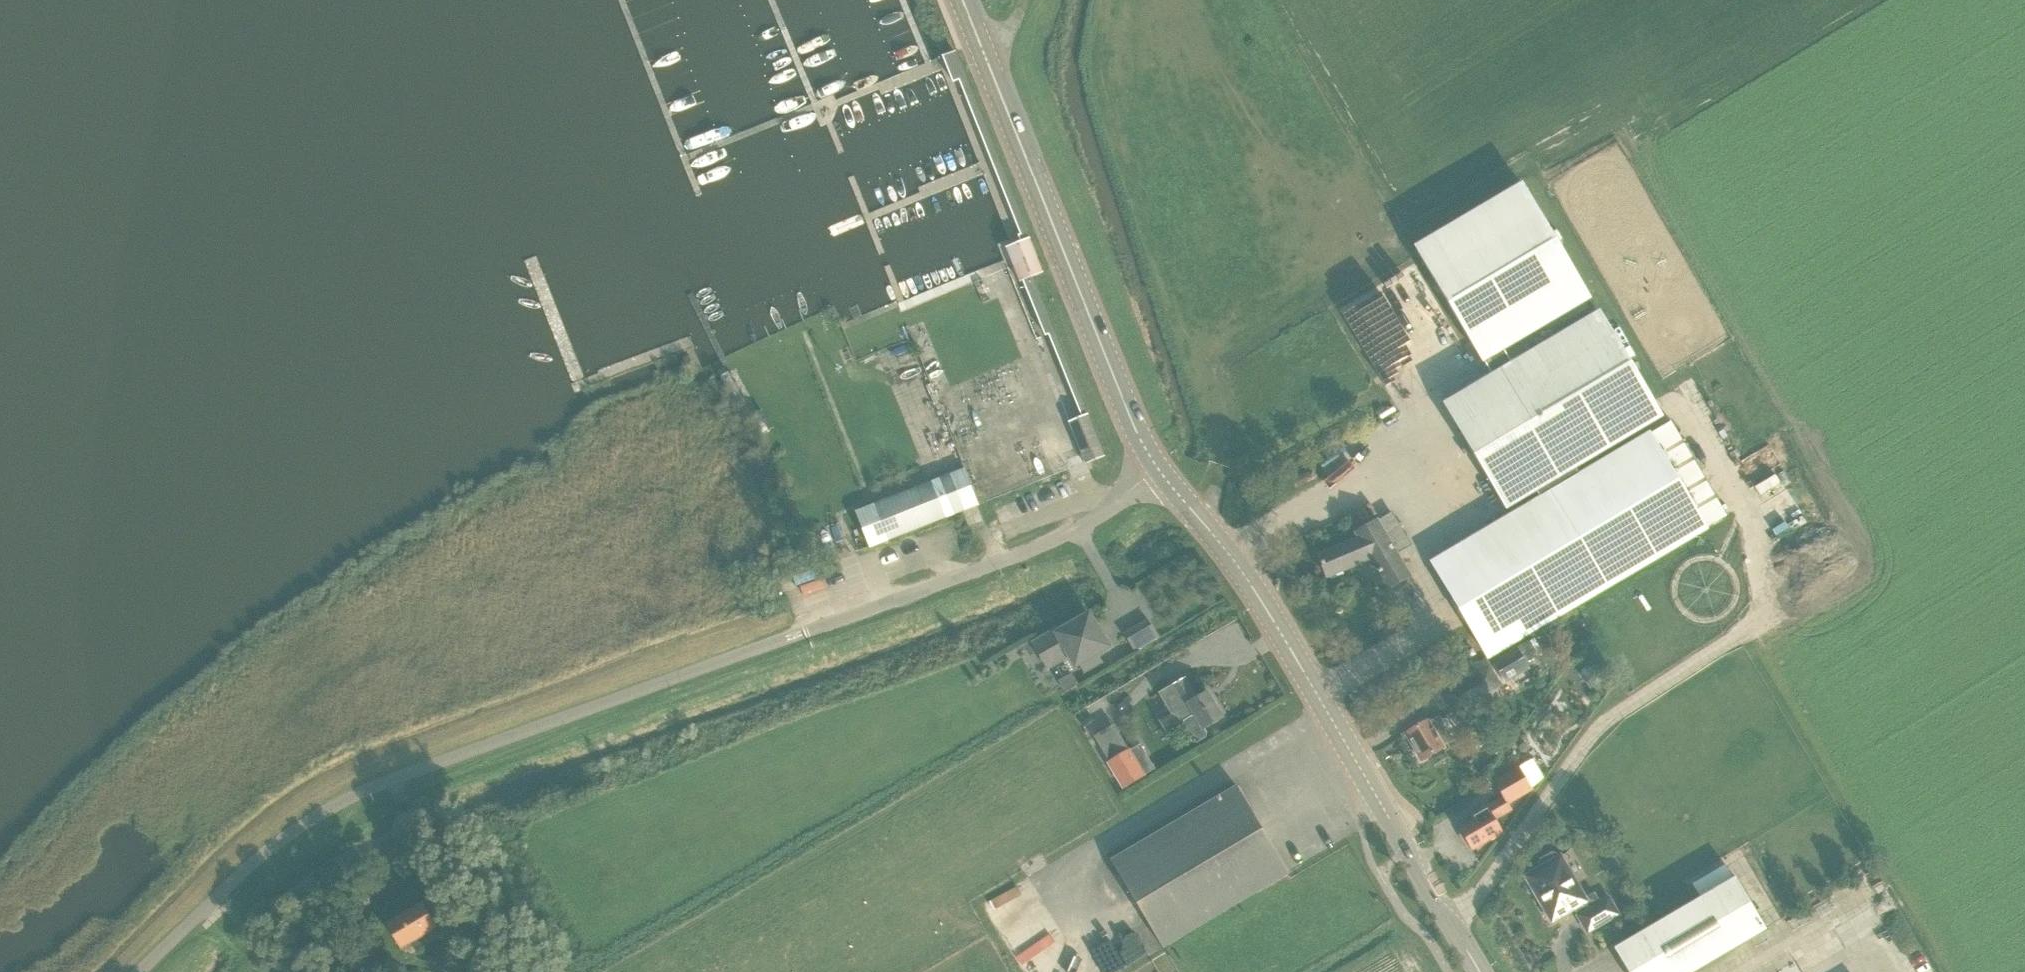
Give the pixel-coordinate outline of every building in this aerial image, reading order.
[(1044,272),(1031,237),(956,51),(944,55),(955,82),(961,79),(1022,234),(1020,235),(1023,241),(1007,247),(1020,281),(1024,280),(1047,336),(1050,334),(1083,417),(1070,421),(1074,432),(1086,462),(1105,455),(1034,276),(1044,272)] [(1593,299),(1582,281),(1523,181),(1415,245),(1492,376),(1446,403),(1509,509),(1538,492),(1542,499),(1434,563),(1489,657),(1709,526),(1729,515),(1673,421),(1582,475),(1567,449),(1652,399),(1601,312),(1513,364),(1505,351),(1593,299)] [(965,468),(858,510),(872,547),(979,505),(965,468)] [(1783,496),(1761,505),(1765,516),(1787,507),(1783,496)] [(1399,552),(1413,545),(1393,512),(1357,533),(1360,538),(1319,555),(1328,576),(1372,558),(1390,589),(1413,575),(1399,552)] [(1090,617),(1065,631),(1062,626),(1039,639),(1054,665),(1074,654),(1085,673),(1103,662),(1099,655),(1114,646),(1105,631),(1100,634),(1090,617)] [(1148,644),(1160,637),(1149,618),(1137,625),(1148,644)] [(1443,684),(1447,690),(1446,691),(1458,712),(1530,670),(1516,649),(1469,678),(1464,671),(1443,684)] [(1594,663),(1581,672),(1592,688),(1605,679),(1594,663)] [(1161,693),(1160,693),(1172,714),(1160,720),(1169,734),(1181,727),(1183,725),(1193,742),(1199,743),(1208,738),(1209,734),(1206,729),(1224,717),(1209,692),(1199,698),(1187,677),(1161,693)] [(1423,761),(1446,746),(1455,740),(1441,715),(1432,720),(1431,719),(1407,733),(1423,761)] [(1107,762),(1123,789),(1154,772),(1138,744),(1132,747),(1107,762)] [(1462,829),(1474,849),(1503,832),(1496,820),(1513,810),(1509,804),(1533,790),(1520,767),(1496,782),(1505,796),(1473,815),(1476,821),(1462,829)] [(1112,860),(1164,947),(1290,873),(1238,786),(1112,860)] [(1576,911),(1578,914),(1576,915),(1588,935),(1622,915),(1610,895),(1601,900),(1596,892),(1588,896),(1562,852),(1559,854),(1552,852),(1540,859),(1539,866),(1524,875),(1553,924),(1576,911)] [(1760,934),(1767,929),(1736,878),(1735,879),(1726,864),(1693,883),(1702,898),(1616,949),(1630,971),(1695,971),(1760,934)] [(404,950),(438,930),(424,903),(389,924),(404,950)] [(1150,947),(1133,955),(1140,971),(1157,963),(1150,947)]
